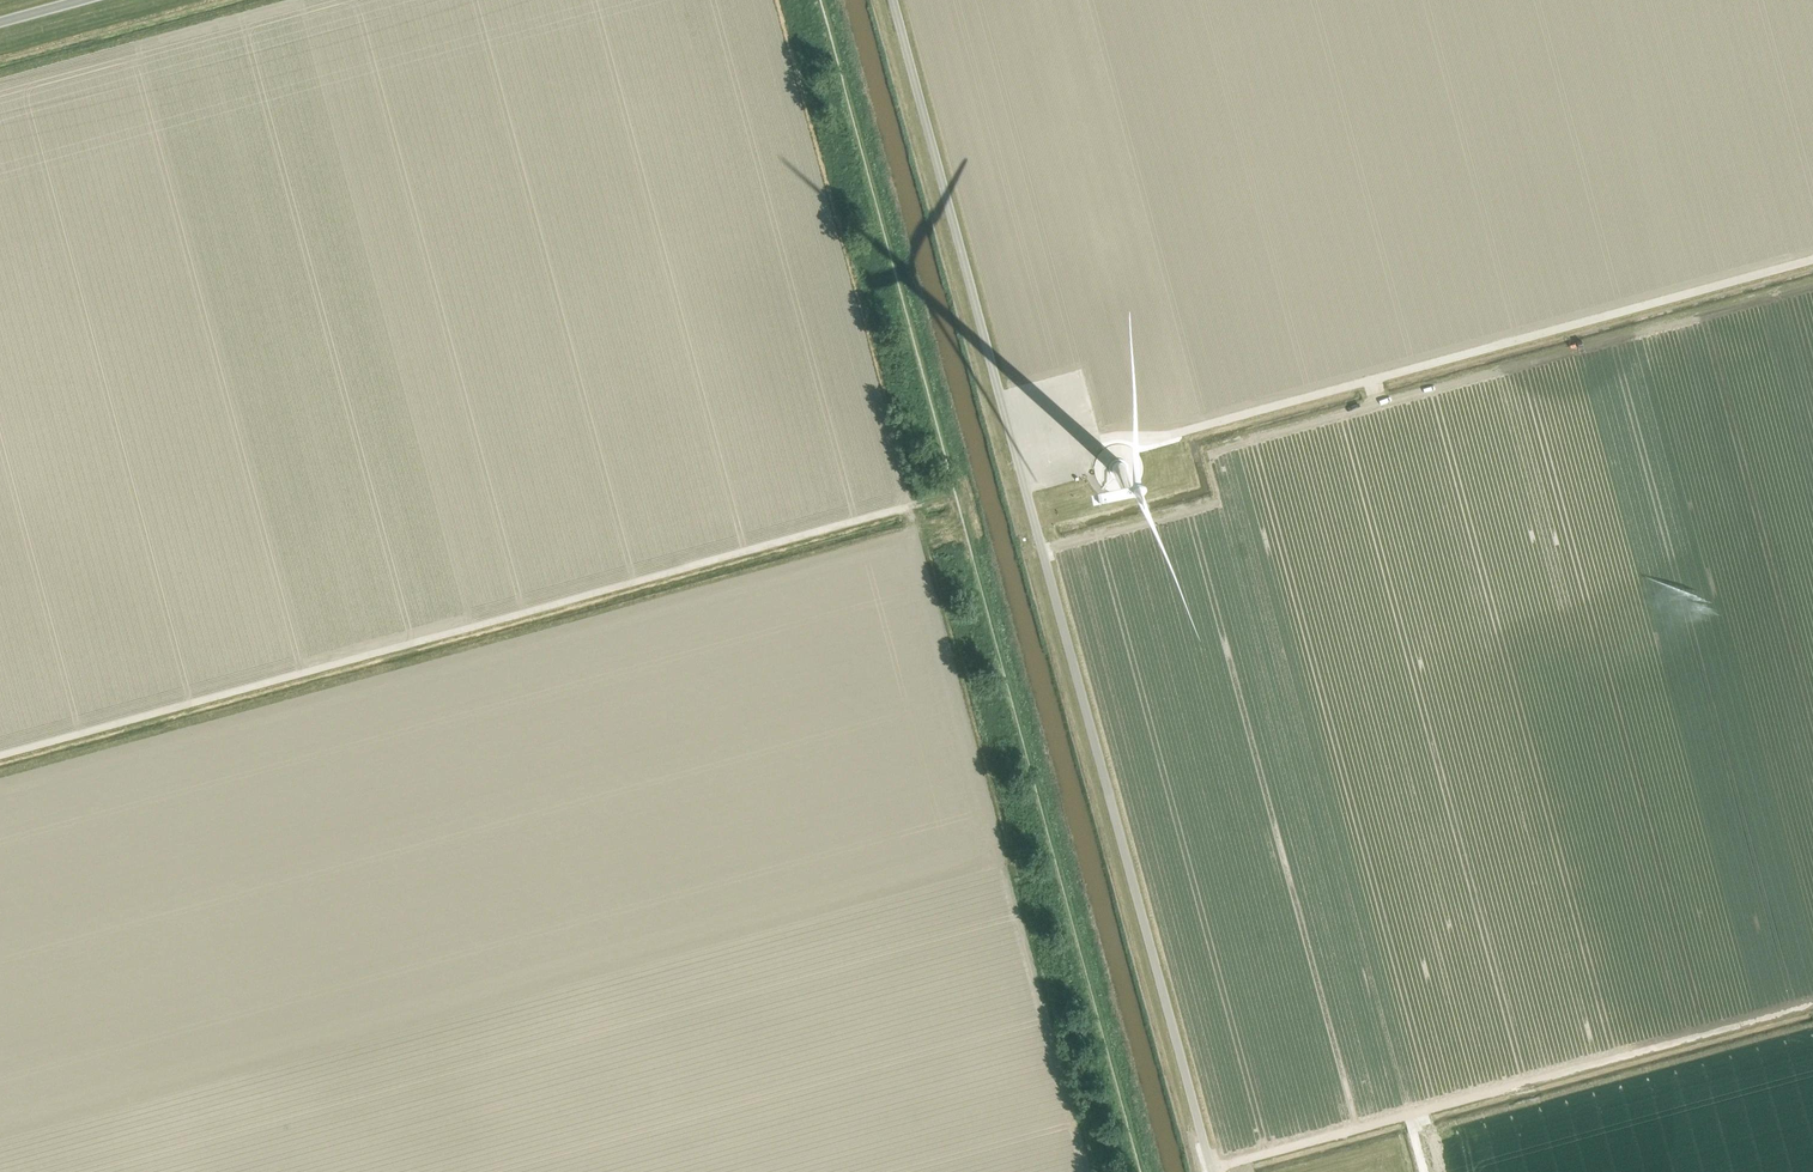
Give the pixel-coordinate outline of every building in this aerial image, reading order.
[(1126,470),(1126,469),(1126,468),(1125,467),(1125,466),(1124,465),(1123,464),(1123,463),(1122,463),(1121,462),(1119,462),(1118,462),(1117,462),(1116,462),(1115,463),(1114,463),(1113,464),(1112,465),(1112,466),(1111,467),(1111,468),(1111,469),(1111,470),(1111,471),(1112,473),(1112,474),(1113,474),(1114,475),(1115,476),(1116,476),(1117,476),(1118,477),(1119,476),(1121,476),(1122,476),(1123,475),(1123,474),(1124,474),(1125,473),(1125,471),(1126,470)]
